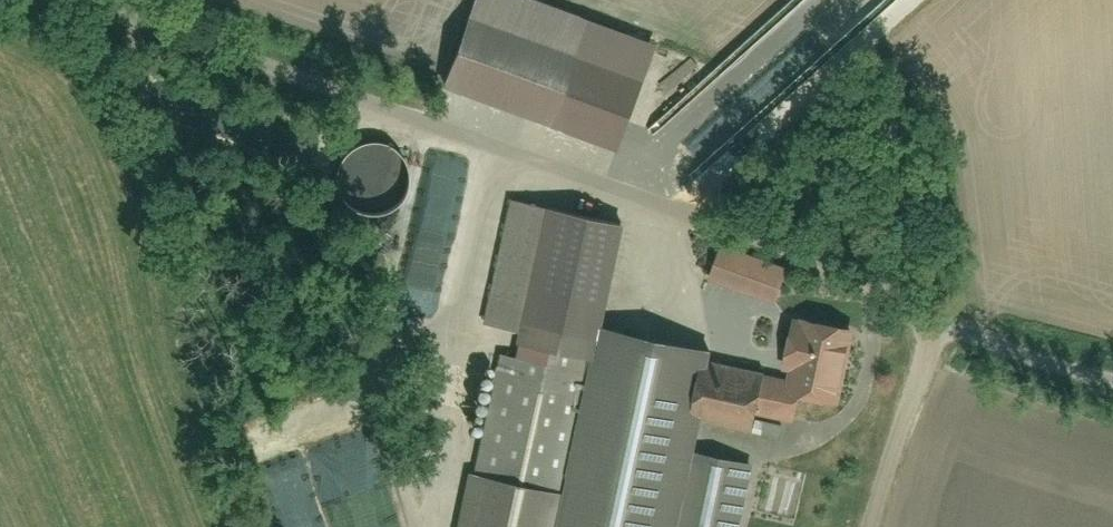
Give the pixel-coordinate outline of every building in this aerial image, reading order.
[(470,15),(639,77),(652,42),(538,0),(475,0),(470,15)] [(470,15),(444,85),(612,147),(639,77),(470,15)] [(447,306),(475,165),(433,157),(404,298),(447,306)] [(592,326),(615,223),(511,200),(483,321),(517,329),(511,354),(494,350),(454,526),(546,526),(592,326)] [(786,267),(722,246),(711,279),(775,301),(786,267)] [(791,418),(796,395),(834,403),(851,327),(790,313),(778,366),(786,368),(784,378),(762,373),(754,410),(791,418)] [(691,450),(698,418),(749,430),(754,410),(762,373),(703,359),(705,351),(592,326),(546,526),(674,526),(691,450)] [(691,450),(674,526),(737,526),(751,464),(691,450)] [(324,492),(334,526),(403,526),(388,474),(324,492)]
